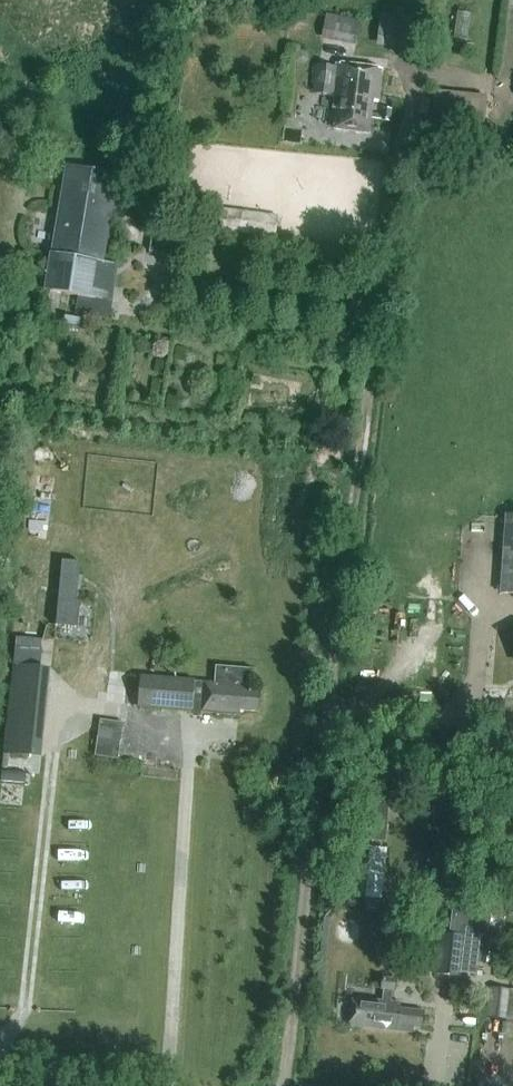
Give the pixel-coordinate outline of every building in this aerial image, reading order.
[(321,38),(355,45),(359,20),(326,13),(321,38)] [(416,44),(419,19),(380,14),(376,44),(406,48),(407,42),(416,44)] [(377,102),(381,69),(337,64),(333,96),(336,97),(334,109),(337,110),(335,129),(369,134),(373,101),(377,102)] [(393,109),(382,107),(381,121),(391,122),(393,109)] [(51,253),(45,290),(78,296),(75,314),(109,320),(118,265),(101,263),(116,175),(66,166),(51,253)] [(273,237),(277,214),(220,205),(216,228),(273,237)] [(81,319),(65,316),(63,324),(80,327),(81,319)] [(505,514),(500,594),(512,594),(512,515),(505,514)] [(48,547),(40,608),(59,611),(62,587),(61,587),(65,549),(48,547)] [(138,706),(144,706),(192,711),(239,716),(239,710),(258,712),(260,692),(250,691),(252,669),(216,667),(214,682),(145,678),(124,677),(123,702),(138,703),(138,706)] [(100,719),(98,728),(94,756),(117,759),(123,723),(100,719)] [(489,930),(491,914),(452,910),(449,933),(440,932),(436,974),(459,976),(459,973),(477,975),(480,938),(489,930)] [(421,1028),(423,1012),(401,1009),(402,1004),(391,1003),(392,992),(394,992),(396,980),(383,978),(382,990),(384,990),(382,1002),(353,999),(350,1026),(413,1033),(414,1028),(421,1028)] [(511,989),(488,987),(485,1018),(508,1020),(511,989)]
